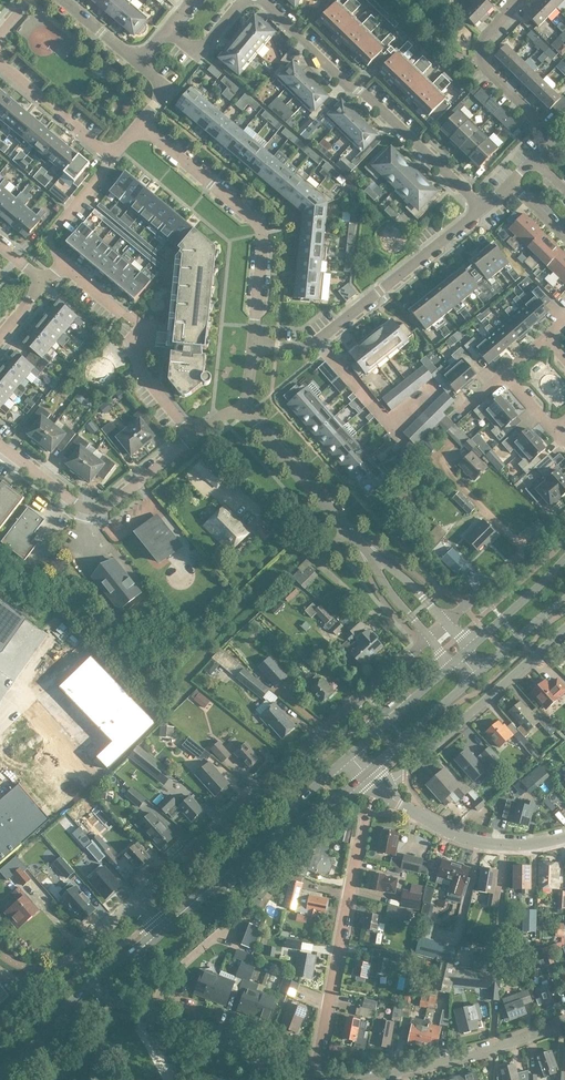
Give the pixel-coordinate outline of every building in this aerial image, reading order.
[(98,4),(107,12),(117,0),(101,0),(98,4)] [(107,12),(116,20),(130,3),(127,0),(117,0),(107,12)] [(424,114),(421,117),(425,121),(429,117),(435,123),(451,107),(439,96),(450,84),(441,76),(430,87),(420,77),(431,66),(422,57),(411,68),(401,58),(412,47),(407,42),(396,54),(388,46),(395,39),(390,35),(379,46),(369,36),(380,25),(371,16),(360,27),(350,17),(361,6),(354,0),(349,0),(341,9),(335,3),(315,24),(319,27),(323,24),(335,36),(331,39),(338,46),(342,42),(354,54),(350,58),(357,64),(361,61),(367,67),(373,61),(382,69),(380,71),(386,77),(383,80),(390,87),(393,83),(405,95),(402,99),(409,105),(412,102),(424,114)] [(485,19),(489,15),(486,13),(492,8),(484,0),(477,0),(471,6),(485,19)] [(534,6),(548,19),(556,10),(546,0),(543,0),(540,3),(538,1),(534,6)] [(556,10),(564,1),(564,0),(546,0),(556,10)] [(130,3),(116,20),(125,27),(139,10),(130,3)] [(485,19),(471,6),(462,15),(474,27),(479,21),(481,23),(485,19)] [(548,19),(534,6),(531,9),(533,11),(527,17),(539,28),(548,19)] [(139,10),(125,27),(135,35),(136,33),(137,34),(138,35),(140,35),(141,35),(142,35),(143,34),(145,33),(146,32),(146,31),(147,30),(147,29),(147,28),(147,26),(146,25),(146,24),(145,23),(149,18),(139,10)] [(273,35),(255,20),(224,58),(242,73),(273,35)] [(527,36),(531,39),(535,35),(531,31),(527,36)] [(544,44),(535,35),(531,39),(539,48),(544,44)] [(498,65),(502,69),(515,55),(506,46),(495,58),(500,63),(498,65)] [(158,61),(163,56),(174,68),(180,62),(169,51),(166,53),(161,48),(153,55),(158,61)] [(541,57),(545,61),(553,53),(549,49),(541,57)] [(556,56),(553,53),(545,61),(548,64),(556,56)] [(524,64),(515,55),(502,69),(506,73),(508,70),(513,75),(529,59),(528,59),(524,64)] [(529,59),(513,75),(518,81),(517,83),(520,86),(533,73),(538,68),(529,59)] [(286,88),(302,72),(293,63),(287,69),(282,64),(273,74),(286,88)] [(222,74),(212,66),(207,71),(217,79),(222,74)] [(302,72),(286,88),(295,96),(310,80),(302,72)] [(533,73),(520,86),(524,90),(526,88),(531,93),(542,82),(533,73)] [(221,82),(227,88),(232,83),(225,77),(221,82)] [(304,104),(319,88),(310,80),(295,96),(304,104)] [(542,82),(531,93),(536,98),(535,100),(538,104),(551,91),(542,82)] [(232,83),(227,88),(235,94),(239,89),(232,83)] [(107,85),(107,101),(122,101),(122,85),(107,85)] [(177,106),(187,115),(202,98),(205,95),(194,86),(187,94),(186,92),(179,100),(181,102),(177,106)] [(319,88),(304,104),(312,113),(309,116),(311,118),(314,121),(317,118),(327,108),(322,103),(328,97),(319,88)] [(254,96),(261,102),(267,96),(260,89),(254,96)] [(482,89),(474,97),(478,101),(486,93),(482,89)] [(551,91),(538,104),(542,108),(544,106),(550,111),(560,100),(551,91)] [(246,107),(248,105),(252,100),(245,94),(241,99),(242,100),(240,102),(246,107)] [(7,96),(0,105),(0,119),(3,122),(18,104),(11,97),(10,98),(7,96)] [(202,98),(187,115),(198,124),(212,107),(202,98)] [(491,98),(483,106),(487,110),(495,102),(491,98)] [(252,100),(248,105),(255,111),(259,106),(252,100)] [(70,109),(75,113),(82,106),(78,102),(70,109)] [(317,118),(322,123),(327,118),(336,126),(351,110),(342,102),(332,112),(327,108),(317,118)] [(449,114),(453,118),(460,111),(464,106),(461,103),(449,114)] [(25,110),(18,104),(3,122),(13,130),(28,114),(24,111),(25,110)] [(277,115),(280,111),(275,106),(271,111),(277,115)] [(198,124),(208,132),(222,115),(212,107),(198,124)] [(501,107),(493,115),(497,119),(505,111),(501,107)] [(360,119),(351,110),(336,126),(344,135),(360,119)] [(261,116),(268,122),(272,117),(266,111),(261,116)] [(286,115),(280,111),(277,115),(282,120),(286,115)] [(451,139),(470,120),(460,111),(453,118),(441,129),(451,139)] [(30,116),(28,114),(13,130),(19,135),(15,140),(20,144),(39,121),(31,114),(30,116)] [(222,115),(208,132),(218,141),(232,124),(222,115)] [(280,123),(272,117),(268,122),(275,128),(280,123)] [(510,117),(502,125),(506,128),(514,120),(510,117)] [(306,130),(312,123),(314,121),(311,118),(303,127),(306,130)] [(312,123),(317,128),(322,123),(317,118),(314,121),(312,123)] [(360,119),(344,135),(353,143),(368,127),(360,119)] [(479,129),(470,120),(451,139),(452,139),(450,141),(456,147),(458,145),(461,148),(479,129)] [(39,121),(20,144),(25,148),(28,143),(34,148),(48,131),(45,128),(46,127),(39,121)] [(218,141),(228,149),(242,132),(232,124),(218,141)] [(368,127),(353,143),(362,151),(352,162),(356,167),(373,149),(368,145),(377,136),(368,127)] [(288,139),(292,134),(286,129),(282,133),(288,139)] [(461,148),(470,158),(489,139),(479,129),(461,148)] [(50,133),(48,131),(34,148),(39,152),(35,157),(40,161),(41,160),(59,138),(51,131),(50,133)] [(228,149),(238,158),(253,141),(242,132),(228,149)] [(292,134),(288,139),(298,148),(303,143),(292,134)] [(54,165),(68,148),(65,145),(66,144),(59,138),(41,160),(46,164),(49,160),(54,165)] [(499,148),(489,139),(470,158),(480,167),(499,148)] [(238,158),(249,166),(263,149),(253,141),(238,158)] [(4,142),(0,146),(0,149),(4,153),(9,147),(4,142)] [(313,152),(303,143),(298,148),(309,157),(313,152)] [(387,178),(403,161),(393,151),(392,152),(385,146),(365,168),(377,179),(383,173),(387,178)] [(319,151),(324,156),(328,152),(323,147),(319,151)] [(54,165),(64,173),(79,155),(72,149),(71,150),(68,148),(54,165)] [(249,166),(259,175),(273,158),(263,149),(249,166)] [(313,152),(309,157),(316,163),(320,158),(313,152)] [(333,156),(328,152),(324,156),(329,160),(333,156)] [(19,165),(24,159),(18,154),(13,160),(19,165)] [(346,166),(350,159),(343,154),(339,162),(346,166)] [(79,155),(64,173),(74,182),(73,183),(78,188),(89,174),(85,170),(90,164),(79,155)] [(259,175),(269,183),(283,166),(273,158),(259,175)] [(30,164),(24,159),(19,165),(25,170),(30,164)] [(403,161),(387,178),(397,187),(413,171),(403,161)] [(322,168),(329,174),(333,169),(326,163),(322,168)] [(283,166),(269,183),(279,192),(293,175),(283,166)] [(340,175),(333,169),(329,174),(336,180),(340,175)] [(33,177),(39,182),(44,176),(38,171),(33,177)] [(279,192),(289,200),(306,180),(296,171),(293,175),(279,192)] [(413,171),(397,187),(407,197),(423,181),(413,171)] [(126,172),(120,179),(117,183),(110,191),(120,200),(136,181),(126,172)] [(50,181),(44,176),(39,182),(45,187),(50,181)] [(10,194),(4,189),(10,183),(6,179),(0,186),(0,206),(10,194)] [(306,180),(289,200),(300,210),(301,209),(300,208),(317,189),(306,180)] [(120,200),(130,208),(146,189),(136,181),(120,200)] [(423,181),(407,197),(412,201),(406,207),(418,219),(438,198),(432,192),(434,191),(423,181)] [(49,191),(60,200),(64,204),(69,198),(54,185),(49,191)] [(370,196),(374,191),(369,186),(365,191),(370,196)] [(130,208),(139,216),(155,197),(146,189),(130,208)] [(301,209),(305,212),(327,203),(327,204),(334,200),(325,192),(323,194),(317,189),(300,208),(301,209)] [(374,191),(370,196),(375,201),(379,196),(374,191)] [(5,220),(26,196),(22,192),(16,199),(10,194),(0,206),(0,216),(5,220)] [(16,229),(30,211),(25,206),(30,199),(26,196),(5,220),(16,229)] [(139,216),(149,224),(165,205),(155,197),(139,216)] [(107,215),(110,212),(100,203),(97,207),(107,215)] [(305,212),(305,217),(304,218),(325,220),(327,204),(327,203),(305,212)] [(175,213),(165,205),(149,224),(159,232),(175,213)] [(390,215),(394,211),(389,206),(385,210),(390,215)] [(30,211),(16,229),(26,238),(41,220),(40,220),(46,213),(42,209),(36,216),(30,211)] [(102,221),(105,218),(95,209),(92,212),(102,221)] [(394,211),(390,215),(395,220),(399,216),(394,211)] [(110,212),(107,215),(117,223),(120,220),(110,212)] [(159,232),(168,240),(184,221),(175,213),(159,232)] [(511,246),(533,223),(529,219),(528,219),(523,214),(508,230),(515,236),(512,239),(511,238),(506,242),(511,246)] [(303,217),(302,231),(324,233),(325,220),(304,218),(305,217),(303,217)] [(105,218),(102,221),(112,229),(115,226),(105,218)] [(120,220),(117,223),(127,231),(129,228),(120,220)] [(168,240),(178,249),(194,230),(184,221),(168,240)] [(520,242),(527,248),(542,233),(537,228),(538,227),(533,223),(511,246),(515,250),(519,246),(518,245),(520,242)] [(66,243),(76,252),(92,233),(82,224),(66,243)] [(115,226),(112,229),(122,237),(124,234),(115,226)] [(136,239),(139,236),(129,228),(127,231),(136,239)] [(178,249),(179,249),(216,253),(216,248),(194,230),(178,249)] [(323,247),(323,246),(324,233),(302,231),(301,244),(323,247)] [(76,252),(86,260),(102,241),(92,233),(76,252)] [(527,248),(534,255),(531,257),(530,256),(524,263),(528,266),(552,242),(548,237),(547,238),(542,233),(527,248)] [(124,234),(122,237),(131,245),(134,242),(124,234)] [(139,236),(136,239),(146,248),(149,244),(139,236)] [(102,241),(86,260),(96,268),(111,249),(102,241)] [(134,242),(131,245),(141,254),(144,250),(134,242)] [(557,246),(552,242),(528,266),(533,271),(538,265),(537,264),(539,261),(546,267),(561,252),(556,247),(557,246)] [(149,244),(146,248),(156,256),(158,252),(149,244)] [(301,244),(299,258),(321,260),(326,261),(327,247),(323,246),(323,247),(301,244)] [(473,262),(474,264),(485,277),(493,286),(497,283),(493,277),(504,268),(509,274),(514,269),(495,245),(473,262)] [(96,268),(105,276),(121,257),(111,249),(96,268)] [(181,266),(214,270),(216,253),(179,249),(181,251),(179,254),(182,256),(181,266)] [(144,250),(141,254),(151,262),(153,258),(144,250)] [(158,252),(156,256),(165,264),(168,261),(158,252)] [(553,274),(550,276),(549,275),(544,280),(549,283),(564,267),(564,256),(561,252),(546,267),(553,274)] [(121,257),(105,276),(115,285),(131,266),(121,257)] [(153,258),(151,262),(160,270),(163,267),(153,258)] [(320,273),(321,260),(299,258),(298,271),(320,273)] [(476,284),(481,280),(485,277),(474,264),(466,271),(476,284)] [(115,285),(125,293),(140,274),(131,266),(115,285)] [(181,266),(179,283),(212,286),(214,270),(181,266)] [(549,283),(553,287),(557,283),(556,282),(559,279),(564,286),(564,267),(549,283)] [(439,330),(444,326),(447,323),(442,317),(453,308),(458,314),(460,313),(464,309),(468,307),(463,301),(474,292),(479,298),(484,294),(483,292),(479,288),(476,284),(466,271),(464,269),(412,312),(427,330),(433,325),(437,331),(439,330)] [(517,273),(514,269),(509,274),(512,278),(517,273)] [(298,271),(297,284),(323,287),(324,273),(320,273),(298,271)] [(517,273),(512,278),(515,282),(521,277),(517,273)] [(140,274),(125,293),(134,301),(150,282),(140,274)] [(524,305),(538,321),(539,322),(545,318),(544,316),(548,312),(544,307),(550,303),(534,284),(527,277),(517,286),(530,300),(525,304),(524,305)] [(178,300),(210,303),(212,286),(179,283),(178,300)] [(311,302),(311,299),(322,300),(323,287),(297,284),(295,298),(301,298),(301,301),(311,302)] [(343,288),(351,298),(356,294),(348,284),(343,288)] [(550,297),(558,303),(564,295),(564,290),(560,286),(550,297)] [(346,303),(351,298),(343,288),(337,292),(346,303)] [(487,298),(486,296),(484,294),(479,298),(482,302),(487,298)] [(513,300),(520,308),(515,313),(514,313),(528,329),(538,321),(524,305),(525,304),(518,296),(513,300)] [(490,302),(489,300),(487,298),(482,302),(485,306),(490,302)] [(178,300),(176,317),(209,320),(210,303),(178,300)] [(51,312),(68,327),(73,321),(80,327),(84,323),(77,317),(60,302),(51,312)] [(510,317),(504,322),(518,338),(519,340),(525,335),(524,333),(528,329),(514,313),(515,313),(509,307),(504,311),(510,317)] [(481,315),(485,319),(491,313),(488,309),(481,315)] [(42,322),(67,343),(70,339),(64,333),(68,327),(51,312),(42,322)] [(481,322),(485,319),(481,315),(480,314),(476,317),(481,322)] [(174,333),(207,337),(209,320),(176,317),(174,333)] [(349,352),(351,355),(356,361),(350,366),(360,377),(365,373),(367,376),(410,342),(407,339),(413,334),(404,323),(398,327),(392,319),(381,327),(381,326),(349,352)] [(34,333),(51,347),(56,342),(63,347),(67,343),(42,322),(34,333)] [(518,338),(504,322),(494,330),(494,331),(508,347),(518,338)] [(490,335),(484,339),(484,340),(498,356),(508,347),(494,331),(494,330),(489,324),(484,329),(490,335)] [(447,330),(442,334),(441,334),(444,338),(450,334),(447,330)] [(39,363),(45,368),(53,359),(47,353),(51,347),(34,333),(25,343),(43,358),(39,363)] [(171,355),(169,380),(169,381),(169,382),(177,392),(180,395),(184,397),(189,396),(192,394),(203,385),(206,386),(208,384),(210,382),(210,380),(209,377),(207,375),(204,375),(206,357),(203,357),(202,348),(206,349),(207,337),(174,333),(173,345),(177,346),(174,356),(171,355)] [(458,342),(453,336),(449,339),(454,344),(458,342)] [(484,340),(484,339),(483,337),(477,342),(474,338),(464,347),(474,358),(479,353),(488,364),(493,360),(494,362),(500,357),(498,356),(484,340)] [(455,361),(450,366),(467,385),(473,381),(471,379),(476,375),(466,364),(471,360),(461,348),(451,356),(455,361)] [(8,363),(26,378),(30,372),(37,378),(41,374),(45,368),(39,363),(34,367),(17,353),(8,363)] [(24,394),(27,390),(21,384),(26,378),(8,363),(0,373),(0,374),(24,394)] [(423,366),(418,370),(428,381),(433,377),(431,375),(423,366)] [(431,375),(433,377),(441,386),(446,381),(456,393),(461,389),(462,390),(467,385),(450,366),(445,370),(441,366),(431,375)] [(418,370),(413,374),(423,386),(428,381),(418,370)] [(52,383),(55,373),(49,371),(45,380),(52,383)] [(328,380),(331,384),(339,377),(335,373),(328,380)] [(8,398),(13,392),(20,398),(24,394),(0,374),(0,391),(8,398)] [(413,374),(408,378),(418,390),(423,386),(413,374)] [(412,394),(418,390),(408,378),(402,382),(412,394)] [(402,382),(397,386),(407,398),(412,394),(402,382)] [(342,392),(348,387),(344,383),(339,388),(342,392)] [(297,415),(316,397),(307,387),(306,388),(303,385),(295,392),(298,395),(288,404),(297,415)] [(397,386),(392,390),(402,402),(407,398),(397,386)] [(387,395),(397,406),(402,402),(392,390),(387,395)] [(0,391),(0,408),(7,414),(10,410),(4,404),(8,398),(0,391)] [(439,398),(448,408),(454,402),(445,392),(439,398)] [(397,406),(387,395),(382,399),(391,411),(397,406)] [(97,401),(102,407),(108,402),(103,396),(97,401)] [(316,397),(297,415),(305,425),(325,407),(328,405),(327,403),(324,402),(322,403),(316,397)] [(356,397),(351,402),(352,402),(348,405),(352,409),(354,410),(358,414),(365,407),(356,397)] [(490,423),(510,405),(505,400),(504,401),(500,397),(489,406),(484,402),(473,411),(482,421),(486,417),(490,423)] [(439,398),(434,404),(443,413),(448,408),(439,398)] [(446,415),(443,413),(434,404),(429,409),(440,421),(446,415)] [(510,405),(490,423),(495,428),(491,431),(499,441),(510,431),(506,427),(517,417),(513,412),(515,411),(510,405)] [(28,434),(40,444),(54,425),(47,420),(51,414),(41,407),(31,420),(36,424),(28,434)] [(334,417),(325,407),(305,425),(314,435),(334,417)] [(136,422),(129,428),(143,446),(155,437),(147,427),(152,422),(142,409),(132,417),(136,422)] [(429,409),(424,414),(435,426),(438,423),(440,421),(429,409)] [(369,422),(374,417),(371,413),(365,418),(369,422)] [(419,419),(430,430),(435,426),(424,414),(419,419)] [(446,415),(440,421),(438,423),(447,432),(455,425),(447,417),(446,415)] [(314,435),(323,445),(343,427),(346,424),(344,422),(342,421),(336,416),(334,417),(314,435)] [(419,419),(414,423),(425,435),(430,430),(419,419)] [(131,456),(143,446),(129,428),(121,434),(111,422),(102,430),(118,450),(123,446),(131,456)] [(414,423),(409,428),(420,440),(425,435),(414,423)] [(374,428),(377,432),(382,427),(379,424),(374,428)] [(54,425),(40,444),(52,453),(60,443),(66,447),(76,434),(66,426),(61,431),(54,425)] [(352,437),(343,427),(323,445),(332,455),(352,437)] [(391,437),(382,427),(377,432),(376,433),(382,439),(383,438),(386,442),(391,437)] [(404,433),(411,441),(415,445),(420,440),(409,428),(404,433)] [(534,432),(532,434),(528,429),(517,439),(513,434),(502,443),(510,453),(514,450),(519,455),(538,438),(534,432)] [(67,464),(79,474),(93,455),(85,450),(90,444),(79,436),(69,449),(75,454),(67,464)] [(332,455),(341,465),(361,447),(352,437),(332,455)] [(535,467),(538,464),(534,459),(545,449),(541,444),(543,443),(538,438),(519,455),(523,460),(518,464),(526,474),(535,467)] [(469,440),(464,445),(470,452),(476,446),(469,440)] [(419,449),(415,445),(411,441),(402,450),(410,459),(419,449)] [(395,452),(400,448),(396,444),(391,448),(395,452)] [(369,457),(361,447),(341,465),(349,474),(369,457)] [(489,460),(496,454),(492,450),(485,456),(489,460)] [(459,465),(474,480),(487,468),(478,459),(472,453),(459,465)] [(93,455),(79,474),(91,483),(99,472),(106,478),(116,465),(104,456),(100,461),(93,455)] [(538,464),(535,467),(547,481),(561,497),(564,494),(564,479),(557,470),(552,475),(547,470),(555,463),(553,460),(549,455),(538,464)] [(226,477),(203,457),(194,467),(217,487),(226,477)] [(375,464),(369,457),(349,474),(358,485),(378,467),(382,463),(380,460),(375,464)] [(502,461),(495,467),(499,472),(506,466),(502,461)] [(387,477),(378,467),(358,485),(367,495),(378,485),(381,489),(389,482),(386,479),(387,477)] [(547,481),(541,486),(536,480),(525,489),(535,500),(541,495),(550,506),(552,505),(553,507),(559,502),(557,500),(561,497),(547,481)] [(7,492),(0,487),(0,531),(25,498),(11,488),(7,492)] [(452,499),(468,515),(475,508),(459,492),(452,499)] [(250,533),(224,506),(203,527),(229,553),(250,533)] [(29,507),(11,530),(1,542),(25,561),(37,546),(30,540),(44,522),(43,518),(29,507)] [(150,522),(135,533),(159,562),(166,556),(167,558),(182,546),(173,536),(174,535),(166,525),(165,526),(159,518),(151,524),(150,522)] [(427,546),(434,553),(454,531),(446,524),(443,527),(434,519),(422,532),(432,540),(427,546)] [(486,547),(490,542),(497,535),(483,520),(465,538),(478,551),(484,545),(486,547)] [(269,534),(262,527),(256,532),(263,540),(269,534)] [(453,548),(441,559),(456,574),(467,562),(453,548)] [(93,577),(120,610),(141,593),(115,560),(93,577)] [(292,576),(296,580),(304,589),(318,575),(309,567),(303,574),(299,569),(292,576)] [(0,599),(0,649),(24,616),(0,599)] [(326,624),(324,625),(329,630),(337,622),(321,605),(317,609),(313,604),(305,611),(311,618),(316,614),(326,624)] [(355,638),(357,640),(372,656),(383,646),(377,640),(378,638),(373,632),(371,633),(368,630),(362,635),(360,633),(366,628),(356,617),(345,627),(350,633),(355,638)] [(331,630),(336,636),(345,628),(339,622),(331,630)] [(355,638),(350,633),(345,637),(350,642),(355,638)] [(348,657),(351,654),(362,666),(372,656),(357,640),(351,646),(347,641),(340,648),(348,657)] [(288,676),(270,656),(259,666),(277,686),(288,676)] [(108,773),(159,725),(92,660),(60,691),(113,746),(96,761),(108,773)] [(261,697),(268,688),(242,667),(235,676),(261,697)] [(333,695),(331,693),(333,692),(328,686),(329,685),(323,678),(321,680),(317,676),(310,682),(314,687),(310,691),(315,697),(316,696),(322,702),(328,697),(329,698),(333,695)] [(532,692),(547,709),(564,693),(564,688),(557,679),(550,686),(545,681),(542,683),(540,683),(535,688),(535,690),(532,692)] [(230,690),(217,699),(226,711),(238,701),(230,690)] [(207,699),(196,691),(191,697),(202,705),(207,699)] [(520,732),(525,738),(531,732),(529,730),(538,722),(550,735),(555,731),(564,741),(564,736),(547,719),(542,723),(531,711),(530,712),(521,702),(509,713),(521,726),(517,729),(520,732)] [(267,724),(268,723),(282,738),(295,726),(274,703),(260,716),(267,724)] [(505,724),(503,726),(499,722),(487,733),(500,747),(514,735),(507,727),(505,724)] [(171,727),(160,726),(159,734),(171,735),(171,727)] [(27,745),(32,741),(21,730),(17,733),(27,745)] [(525,738),(520,732),(515,737),(538,763),(543,759),(541,755),(540,756),(524,738),(525,738)] [(232,755),(219,741),(210,750),(223,763),(232,755)] [(10,745),(13,754),(23,750),(19,742),(10,745)] [(234,753),(249,769),(259,760),(245,744),(234,753)] [(211,756),(197,745),(193,750),(207,761),(211,756)] [(165,770),(136,747),(129,757),(157,779),(165,770)] [(481,755),(481,756),(490,766),(494,771),(503,763),(490,747),(481,755)] [(472,779),(473,781),(484,771),(490,766),(481,756),(475,761),(466,751),(455,761),(457,763),(455,764),(459,768),(461,767),(468,775),(467,776),(471,780),(472,779)] [(229,784),(209,762),(196,774),(215,796),(221,791),(223,792),(228,788),(227,785),(229,784)] [(530,793),(550,777),(540,766),(520,782),(530,793)] [(445,769),(439,775),(453,791),(460,799),(467,793),(471,790),(462,780),(458,784),(445,769)] [(448,796),(453,791),(439,775),(427,785),(442,801),(446,805),(452,800),(448,796)] [(0,802),(0,819),(23,845),(51,820),(19,785),(0,802)] [(467,793),(471,797),(475,793),(472,789),(471,790),(467,793)] [(145,800),(131,790),(125,797),(139,808),(145,800)] [(475,793),(471,797),(475,803),(472,805),(478,812),(486,805),(475,793)] [(190,796),(185,801),(181,798),(177,802),(170,795),(159,807),(166,814),(168,812),(173,818),(181,810),(191,821),(203,810),(190,796)] [(516,803),(511,822),(528,826),(534,803),(525,801),(524,805),(516,803)] [(162,824),(163,824),(158,818),(157,819),(152,814),(143,821),(142,820),(135,826),(139,830),(141,828),(160,851),(162,849),(164,851),(170,846),(168,844),(175,837),(166,827),(166,828),(162,824)] [(0,819),(0,864),(23,845),(0,819)] [(79,827),(72,833),(76,837),(82,831),(79,827)] [(383,831),(382,831),(379,845),(378,852),(395,855),(398,841),(397,841),(398,834),(390,832),(391,831),(390,830),(385,829),(384,830),(383,831)] [(98,835),(91,841),(99,849),(106,844),(98,835)] [(92,843),(86,848),(99,863),(105,857),(92,843)] [(137,871),(151,859),(138,843),(123,856),(137,871)] [(107,850),(102,854),(108,861),(113,856),(107,850)] [(305,857),(289,870),(306,876),(308,870),(327,878),(334,860),(315,852),(312,860),(305,857)] [(404,855),(402,869),(420,873),(423,859),(404,855)] [(54,864),(67,879),(74,873),(61,858),(54,864)] [(442,885),(443,884),(450,886),(457,863),(451,860),(451,862),(444,860),(436,883),(442,885)] [(463,866),(464,865),(457,863),(450,886),(448,891),(464,896),(470,879),(467,878),(471,869),(463,866)] [(540,863),(539,888),(558,889),(559,864),(540,863)] [(101,865),(87,877),(106,898),(120,886),(101,865)] [(528,894),(528,889),(530,889),(530,867),(514,867),(514,889),(521,889),(521,894),(528,894)] [(31,880),(21,868),(13,875),(23,887),(31,880)] [(498,908),(501,888),(495,887),(498,871),(483,869),(478,892),(491,894),(489,906),(498,908)] [(384,892),(384,891),(395,893),(398,879),(387,877),(387,876),(374,873),(372,883),(371,883),(369,889),(384,892)] [(327,899),(322,898),(323,894),(302,890),(303,884),(291,881),(284,907),(295,910),(295,912),(317,917),(318,911),(324,912),(325,910),(327,910),(328,905),(326,905),(327,899)] [(18,930),(40,911),(33,903),(33,902),(21,887),(14,893),(20,900),(4,913),(18,930)] [(426,887),(423,901),(431,903),(435,890),(426,887)] [(68,888),(60,895),(63,899),(61,901),(73,915),(74,914),(78,918),(89,909),(85,904),(86,903),(73,889),(71,890),(70,889),(68,888)] [(422,894),(404,891),(401,906),(419,910),(422,894)] [(386,918),(410,922),(412,910),(388,906),(386,918)] [(522,938),(535,939),(537,911),(523,910),(522,938)] [(367,929),(367,931),(377,933),(380,916),(365,913),(364,919),(365,919),(363,929),(367,929)] [(253,949),(261,927),(246,922),(238,943),(253,949)] [(561,938),(564,938),(564,924),(556,924),(556,938),(561,938)] [(285,946),(300,949),(301,942),(286,939),(285,946)] [(415,954),(436,959),(440,944),(419,939),(415,954)] [(507,945),(507,955),(522,955),(521,945),(507,945)] [(237,949),(234,957),(249,962),(252,954),(237,949)] [(401,955),(377,950),(375,958),(373,957),(372,962),(362,960),(361,962),(357,961),(356,968),(354,968),(353,976),(356,976),(356,979),(357,981),(362,982),(364,980),(364,978),(367,978),(368,971),(386,975),(389,958),(392,959),(391,961),(400,963),(401,955)] [(473,969),(489,971),(491,954),(475,952),(473,969)] [(558,974),(550,952),(543,955),(550,977),(558,974)] [(314,970),(313,970),(315,956),(300,953),(295,975),(311,978),(313,978),(315,977),(315,972),(314,970)] [(436,964),(414,958),(412,969),(423,971),(422,974),(427,975),(428,972),(433,974),(436,964)] [(516,961),(503,965),(505,973),(513,972),(512,969),(518,967),(516,961)] [(236,977),(242,979),(248,964),(242,962),(236,977)] [(472,988),(473,971),(456,970),(457,966),(438,962),(433,985),(431,990),(450,994),(451,990),(458,991),(458,986),(472,988)] [(248,964),(242,979),(243,979),(238,992),(244,994),(238,1010),(254,1016),(262,993),(257,991),(259,985),(249,981),(254,966),(248,964)] [(490,973),(489,990),(488,1000),(499,1001),(501,989),(500,989),(502,974),(501,974),(501,971),(492,970),(491,973),(490,973)] [(194,993),(210,999),(218,976),(203,971),(194,993)] [(472,988),(489,990),(490,973),(473,971),(472,988)] [(234,982),(218,976),(210,999),(225,1005),(234,982)] [(284,978),(281,985),(296,990),(299,983),(284,978)] [(556,993),(559,993),(555,982),(538,988),(544,1007),(545,1007),(546,1010),(553,1008),(552,1004),(559,1002),(556,993)] [(419,1007),(427,1008),(430,997),(431,990),(433,985),(423,983),(419,1007)] [(10,996),(0,984),(0,1005),(10,996)] [(293,997),(296,990),(281,985),(279,991),(293,997)] [(278,999),(262,993),(254,1016),(269,1022),(278,999)] [(526,1005),(522,994),(516,996),(515,995),(503,999),(510,1020),(526,1014),(523,1006),(526,1005)] [(406,995),(403,1006),(402,1016),(409,1018),(411,1005),(410,1005),(412,996),(406,995)] [(430,997),(427,1008),(427,1012),(434,1013),(437,998),(430,997)] [(362,1008),(376,1010),(377,1001),(364,999),(364,1001),(360,1000),(359,1006),(363,1007),(362,1008)] [(438,1003),(436,1018),(442,1019),(444,1004),(438,1003)] [(290,1004),(282,1026),(297,1032),(306,1009),(290,1004)] [(400,1022),(402,1016),(403,1006),(395,1004),(392,1020),(394,1021),(400,1022)] [(456,1010),(461,1033),(477,1029),(476,1021),(482,1020),(478,1005),(456,1010)] [(368,1040),(364,1039),(367,1022),(360,1021),(360,1019),(347,1017),(343,1039),(356,1041),(355,1047),(366,1049),(368,1040)] [(408,1043),(419,1046),(425,1021),(424,1021),(412,1018),(410,1024),(408,1024),(404,1042),(408,1043)] [(431,1023),(428,1019),(425,1018),(424,1021),(425,1021),(419,1046),(430,1048),(430,1044),(437,1046),(441,1027),(431,1025),(431,1023)] [(389,1048),(392,1030),(394,1023),(380,1020),(375,1045),(389,1048)] [(555,1073),(554,1068),(556,1067),(551,1052),(536,1057),(539,1065),(537,1066),(539,1073),(541,1078),(555,1073)] [(497,1069),(499,1078),(497,1078),(498,1079),(518,1079),(515,1065),(508,1067),(507,1065),(499,1067),(499,1069),(497,1069)]
